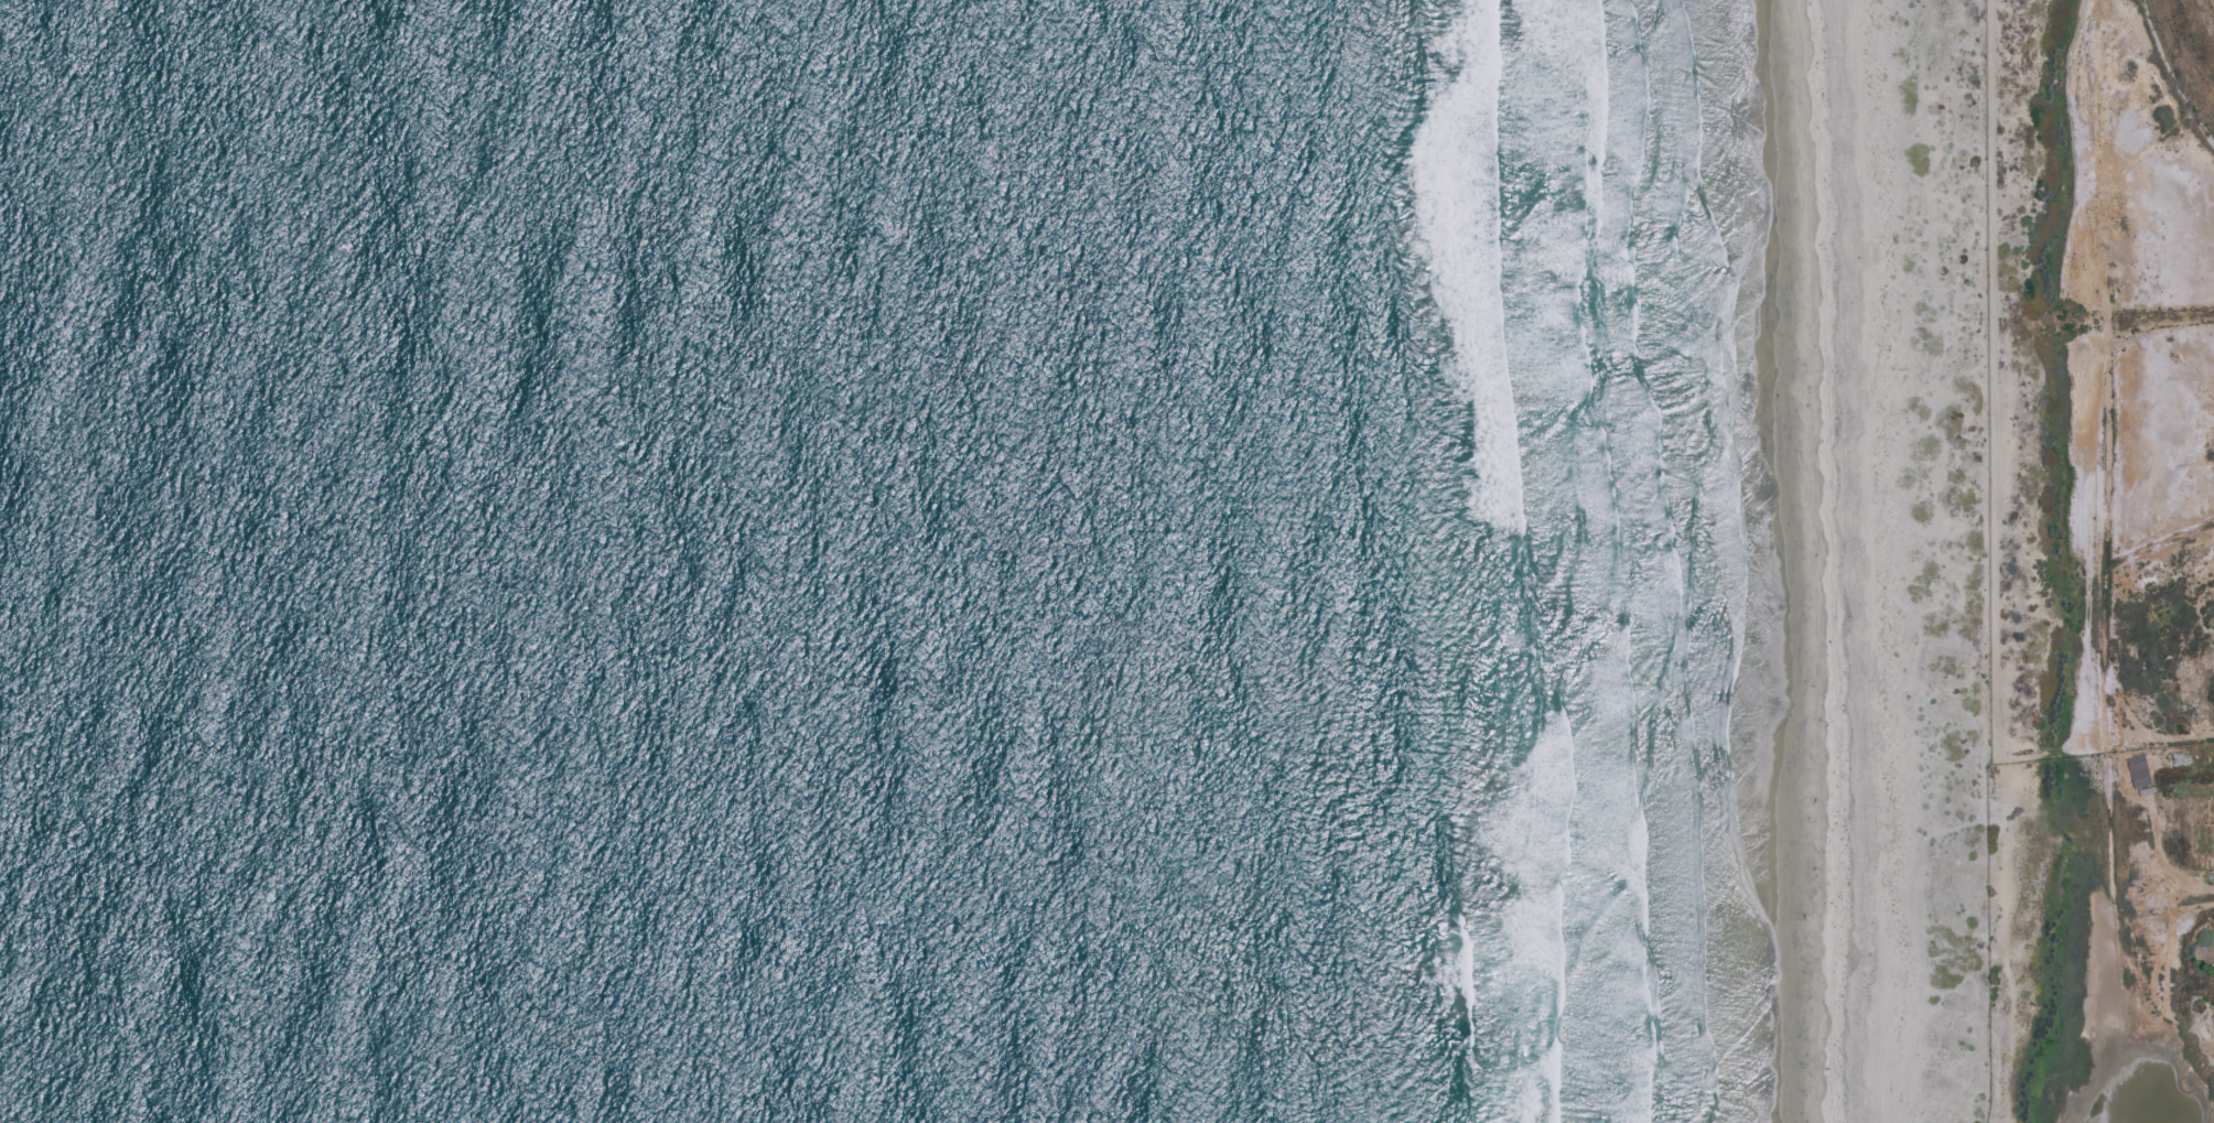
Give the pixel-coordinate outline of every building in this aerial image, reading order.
[(2213,763),(2213,741),(2204,741),(2205,763),(2213,763)]
